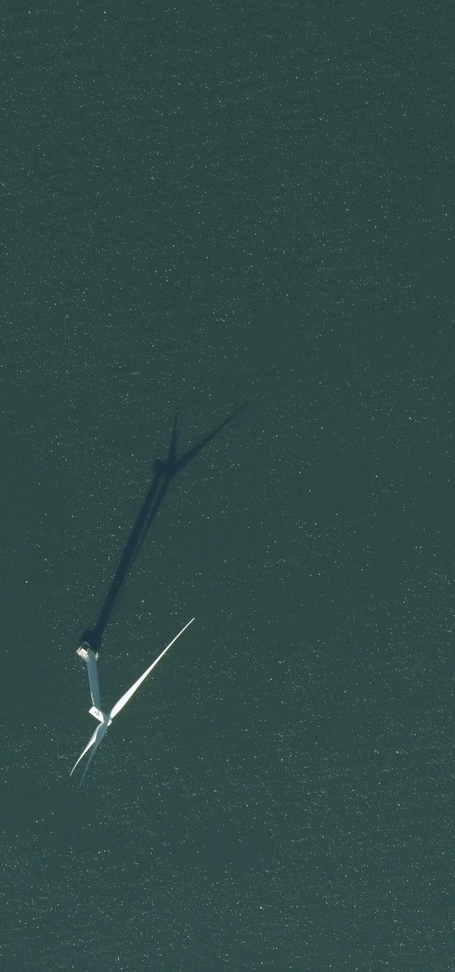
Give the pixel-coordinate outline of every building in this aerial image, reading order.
[(87,651),(87,652),(87,653),(88,654),(89,655),(91,655),(93,655),(94,655),(94,654),(95,653),(96,651),(95,649),(94,648),(93,647),(92,647),(91,647),(90,647),(89,647),(88,648),(87,649),(87,651)]
